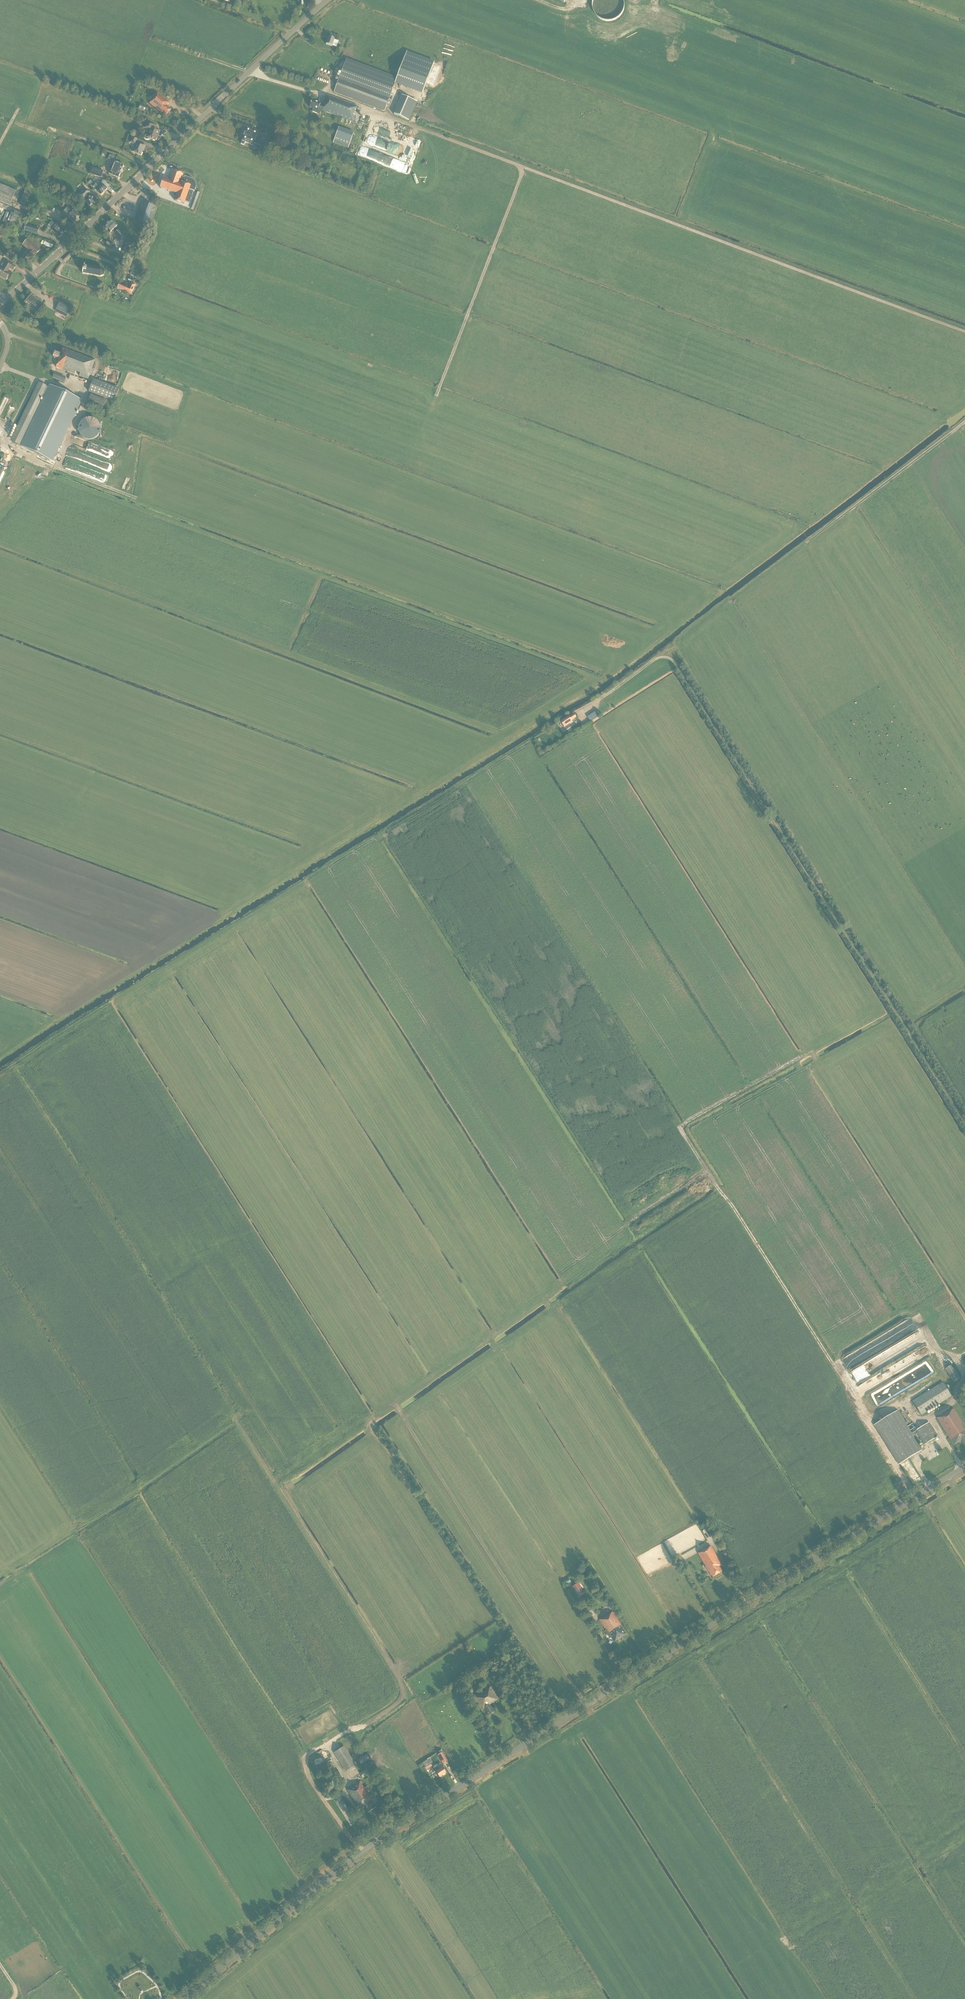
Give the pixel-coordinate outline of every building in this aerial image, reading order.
[(334,39),(329,37),(326,44),(332,46),(332,44),(336,46),(337,42),(334,41),(334,39)] [(346,59),(337,83),(334,92),(384,111),(397,78),(346,59)] [(166,106),(169,102),(158,93),(150,103),(161,112),(166,116),(171,109),(166,106)] [(409,118),(416,99),(400,93),(393,112),(409,118)] [(309,107),(313,109),(312,112),(320,115),(321,111),(318,110),(318,109),(353,122),(355,115),(353,115),(355,110),(356,110),(357,106),(328,94),(323,106),(320,105),(321,103),(312,100),(309,107)] [(149,108),(140,104),(138,109),(147,113),(149,108)] [(370,116),(359,155),(366,157),(369,148),(371,148),(380,119),(370,116)] [(158,127),(147,122),(144,128),(150,130),(148,135),(147,135),(146,136),(145,136),(145,138),(145,139),(146,139),(147,139),(148,139),(149,138),(153,140),(155,141),(158,135),(160,131),(157,130),(158,127)] [(399,134),(402,127),(396,124),(393,132),(399,134)] [(339,127),(334,140),(349,146),(354,133),(339,127)] [(377,143),(386,145),(389,130),(380,128),(377,143)] [(247,129),(242,141),(245,142),(253,146),(254,143),(269,149),(271,144),(256,138),(258,133),(247,129)] [(132,137),(130,142),(136,145),(133,152),(141,155),(143,149),(144,150),(146,146),(138,143),(139,139),(132,137)] [(388,143),(381,166),(391,169),(397,151),(394,150),(395,145),(388,143)] [(114,161),(113,165),(111,164),(109,169),(111,170),(109,174),(118,177),(123,165),(114,161)] [(91,167),(89,174),(96,176),(98,169),(91,167)] [(169,179),(164,177),(160,188),(177,194),(175,201),(184,204),(186,199),(189,200),(190,197),(191,197),(193,191),(194,191),(195,188),(195,187),(196,187),(196,186),(196,185),(196,184),(195,184),(195,183),(195,182),(194,181),(193,180),(193,179),(192,179),(185,176),(184,178),(182,177),(183,174),(172,170),(169,179)] [(100,182),(98,185),(94,181),(90,185),(101,195),(107,189),(100,182)] [(85,189),(79,196),(79,195),(90,206),(97,200),(86,189),(85,189)] [(19,202),(25,205),(31,193),(25,190),(19,202)] [(190,209),(193,210),(199,193),(197,192),(190,209)] [(123,207),(123,208),(128,208),(128,206),(133,206),(133,200),(123,201),(124,204),(119,204),(120,207),(123,207)] [(146,204),(141,202),(137,214),(138,215),(136,223),(149,228),(154,215),(152,214),(155,207),(146,204)] [(68,216),(75,222),(80,216),(74,210),(75,209),(73,207),(66,214),(69,215),(68,216)] [(10,223),(17,226),(22,215),(14,212),(10,223)] [(111,220),(103,228),(109,233),(112,231),(115,233),(114,234),(123,243),(127,239),(124,236),(125,235),(119,229),(117,231),(115,228),(117,226),(111,220)] [(55,223),(50,229),(59,238),(65,231),(59,225),(55,223)] [(37,235),(39,228),(26,224),(24,231),(37,235)] [(24,245),(28,249),(21,257),(27,262),(40,250),(29,240),(24,245)] [(134,245),(127,243),(123,251),(130,254),(134,245)] [(5,266),(0,274),(0,275),(6,279),(10,274),(7,272),(9,268),(13,271),(16,266),(7,261),(4,265),(5,266)] [(84,265),(82,273),(100,277),(104,275),(105,271),(102,269),(84,265)] [(136,285),(131,283),(129,286),(126,286),(126,287),(120,284),(118,288),(131,294),(136,285)] [(37,299),(32,295),(26,301),(32,306),(36,309),(41,302),(37,299)] [(72,307),(60,301),(55,312),(66,317),(72,307)] [(55,351),(53,357),(59,359),(56,367),(75,374),(76,372),(80,373),(79,376),(88,379),(95,360),(63,348),(61,353),(55,351)] [(66,378),(54,373),(52,378),(64,382),(66,378)] [(119,389),(93,379),(89,392),(114,402),(119,389)] [(54,462),(83,401),(49,385),(48,387),(38,383),(10,441),(19,446),(43,397),(43,398),(21,446),(54,462)] [(106,400),(91,394),(86,406),(102,412),(106,400)] [(85,439),(89,440),(93,439),(97,437),(100,433),(101,429),(100,425),(97,421),(94,419),(90,418),(85,419),(82,421),(79,425),(78,429),(79,433),(81,437),(85,439)] [(62,468),(103,482),(106,473),(64,460),(62,468)] [(596,699),(579,709),(582,714),(599,705),(596,699)] [(596,712),(587,717),(591,723),(600,717),(596,712)] [(562,722),(564,726),(567,730),(572,727),(571,724),(573,723),(571,721),(577,717),(575,714),(569,717),(562,722)] [(920,1355),(909,1336),(903,1340),(914,1359),(920,1355)] [(933,1373),(928,1364),(921,1367),(926,1377),(933,1373)] [(946,1369),(954,1382),(960,1378),(952,1365),(946,1369)] [(921,1381),(923,1385),(936,1379),(933,1375),(921,1381)] [(912,1401),(921,1415),(951,1396),(943,1382),(912,1401)] [(946,1385),(950,1393),(954,1390),(951,1383),(946,1385)] [(964,1446),(964,1427),(955,1409),(950,1412),(949,1411),(937,1417),(954,1445),(961,1440),(964,1446)] [(900,1464),(922,1450),(914,1436),(918,1434),(925,1444),(938,1436),(929,1422),(911,1433),(897,1411),(875,1425),(900,1464)] [(713,1577),(722,1571),(720,1567),(722,1565),(711,1546),(708,1549),(707,1548),(698,1553),(711,1575),(712,1575),(713,1577)] [(704,1571),(696,1559),(695,1559),(692,1556),(689,1558),(699,1574),(704,1571)] [(585,1592),(578,1583),(572,1587),(577,1593),(575,1595),(577,1598),(585,1592)] [(610,1605),(614,1611),(616,1610),(610,1602),(606,1604),(608,1607),(610,1605)] [(615,1642),(626,1634),(623,1628),(613,1612),(609,1615),(608,1614),(599,1620),(608,1633),(615,1642)] [(484,1708),(489,1715),(494,1712),(489,1705),(499,1699),(491,1686),(474,1698),(481,1710),(484,1708)] [(334,1752),(346,1771),(356,1765),(344,1746),(334,1752)] [(438,1755),(442,1763),(447,1760),(443,1752),(438,1755)] [(361,1764),(368,1760),(370,1759),(367,1754),(358,1759),(361,1764)] [(429,1759),(423,1763),(423,1764),(426,1768),(425,1768),(426,1770),(432,1766),(430,1764),(432,1763),(429,1759)] [(330,1760),(325,1763),(328,1768),(326,1769),(330,1775),(332,1774),(339,1786),(346,1783),(338,1771),(337,1772),(331,1763),(332,1763),(330,1760)] [(436,1771),(440,1777),(446,1773),(442,1767),(439,1769),(436,1765),(433,1767),(436,1771)] [(360,1773),(363,1778),(369,1774),(366,1769),(360,1773)] [(363,1805),(368,1812),(376,1807),(360,1781),(346,1790),(358,1808),(363,1805)]
